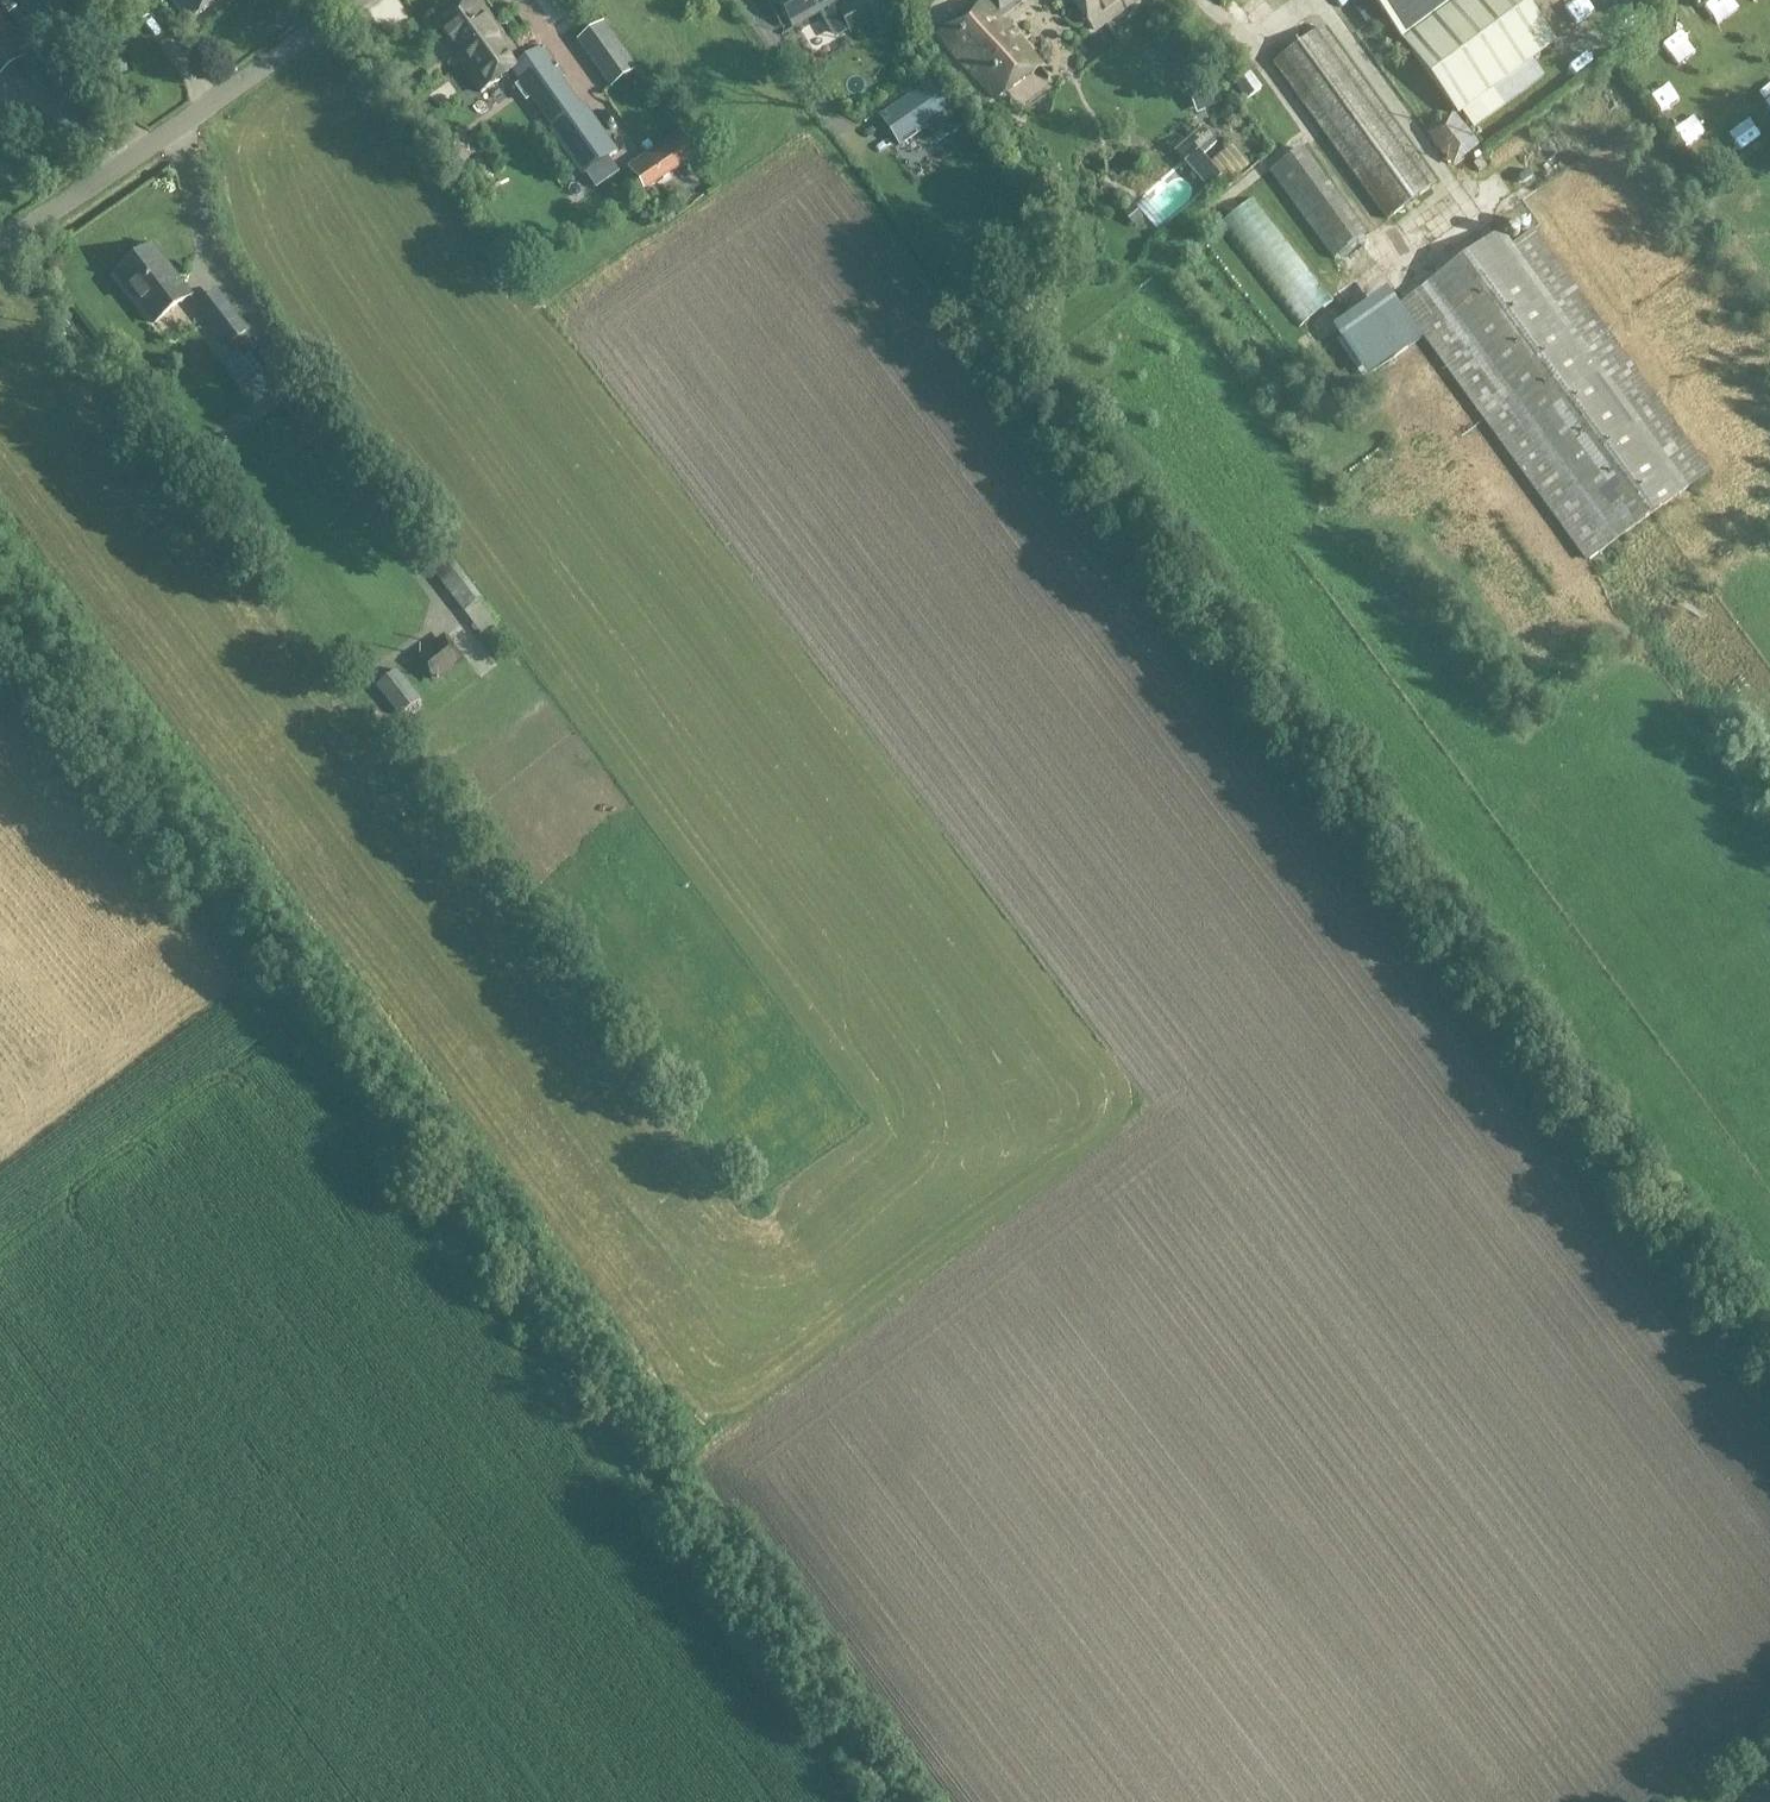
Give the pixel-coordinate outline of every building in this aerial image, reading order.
[(220,0),(172,0),(190,23),(220,0)] [(383,9),(399,26),(408,18),(392,0),(383,9)] [(434,28),(482,94),(512,72),(551,128),(547,130),(580,176),(618,151),(545,48),(523,64),(476,0),(473,0),(434,28)] [(840,2),(839,0),(776,0),(793,29),(840,2)] [(839,13),(852,36),(872,24),(881,41),(898,32),(880,0),(861,0),(839,13)] [(988,0),(939,35),(952,53),(960,62),(996,100),(1042,67),(988,0)] [(1004,19),(1023,5),(1020,0),(991,0),(1004,19)] [(1145,0),(1072,0),(1096,34),(1145,0)] [(1367,0),(1362,0),(1354,6),(1369,25),(1380,16),(1367,0)] [(1475,129),(1546,77),(1533,61),(1556,44),(1523,0),(1372,0),(1459,117),(1462,114),(1475,129)] [(30,54),(0,17),(0,78),(30,54)] [(1437,184),(1323,27),(1273,64),(1387,221),(1437,184)] [(602,29),(578,45),(595,69),(618,52),(602,29)] [(930,87),(880,115),(897,144),(929,126),(938,142),(956,132),(930,87)] [(1452,114),(1427,135),(1455,169),(1480,147),(1452,114)] [(698,157),(683,133),(629,168),(645,192),(698,157)] [(1216,144),(1207,133),(1193,146),(1202,156),(1216,144)] [(1368,235),(1302,148),(1268,172),(1334,259),(1368,235)] [(577,176),(562,186),(572,200),(586,189),(577,176)] [(1257,202),(1225,227),(1303,328),(1335,303),(1257,202)] [(1140,219),(1131,208),(1122,215),(1131,226),(1140,219)] [(1399,305),(1588,564),(1711,473),(1534,230),(1513,245),(1501,230),(1399,305)] [(190,296),(153,248),(118,275),(155,323),(190,296)] [(197,309),(227,348),(250,332),(218,292),(197,309)] [(231,354),(252,382),(268,370),(257,356),(261,352),(251,339),(247,342),(231,354)] [(482,601),(452,560),(434,573),(464,613),(482,601)] [(416,658),(436,681),(464,658),(444,635),(416,658)] [(411,716),(408,712),(422,701),(398,671),(376,687),(401,717),(410,731),(424,720),(417,711),(411,716)]
